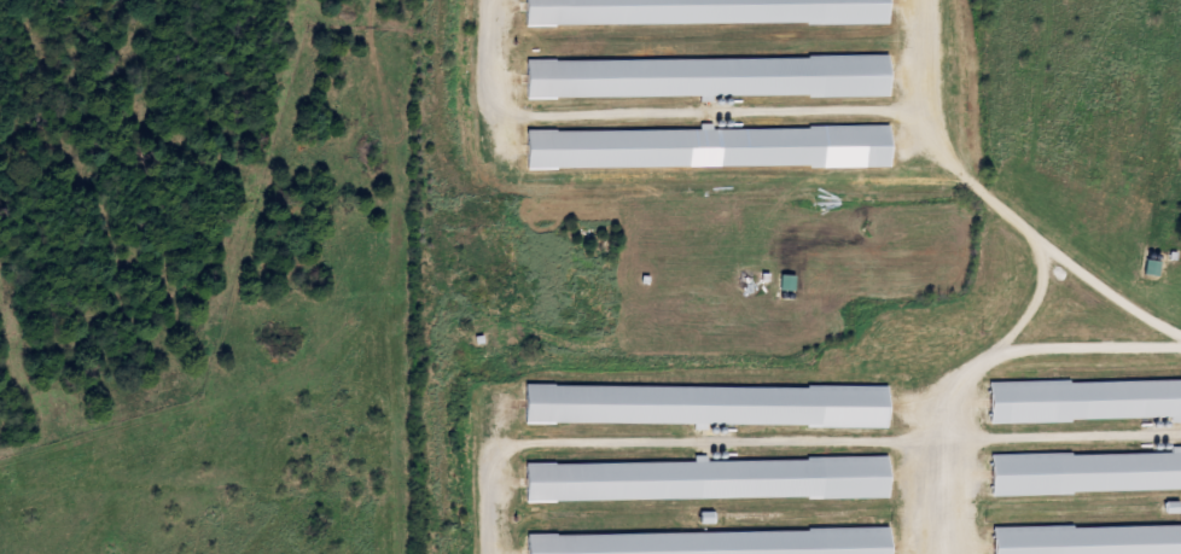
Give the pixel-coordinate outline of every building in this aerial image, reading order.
[(892,23),(892,0),(529,0),(529,27),(892,23)] [(530,59),(530,99),(735,99),(735,97),(892,97),(892,59),(530,59)] [(893,167),(893,128),(717,129),(717,124),(704,125),(704,131),(530,132),(530,170),(893,167)] [(994,423),(1174,420),(1174,424),(1180,424),(1180,380),(993,383),(994,423)] [(891,388),(529,385),(528,424),(698,425),(698,430),(729,430),(729,426),(891,428),(891,388)] [(1180,491),(1180,447),(1174,448),(1174,452),(995,456),(996,494),(1180,491)] [(892,497),(891,458),(711,461),(711,456),(699,456),(699,462),(529,465),(530,503),(892,497)] [(997,528),(997,553),(1180,553),(1180,525),(997,528)] [(893,530),(530,535),(531,553),(894,553),(893,530)]
